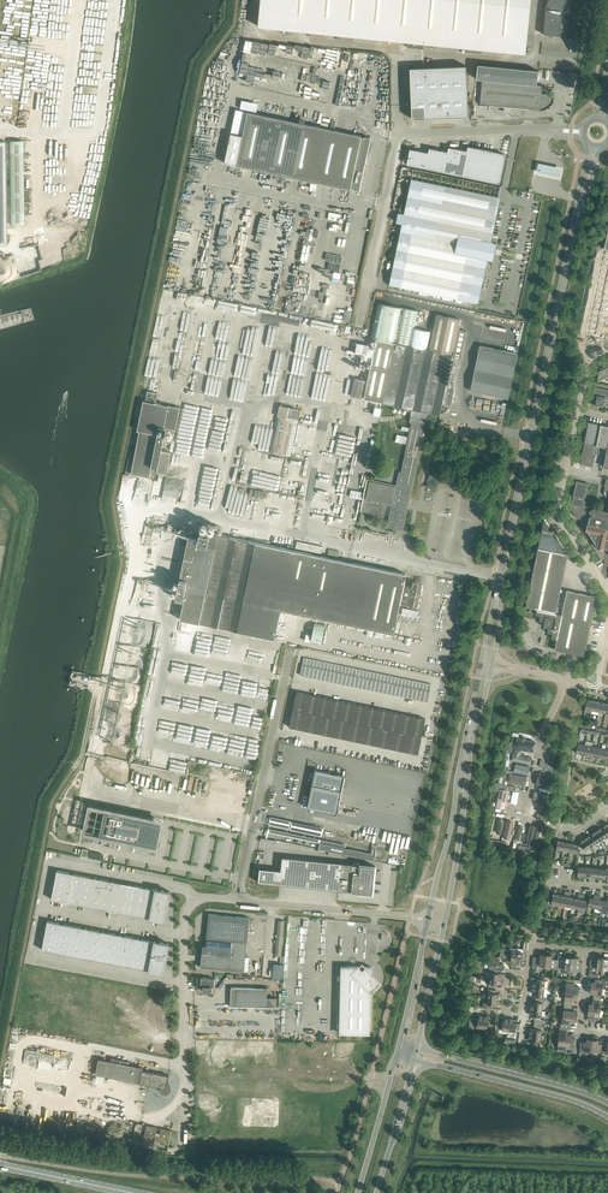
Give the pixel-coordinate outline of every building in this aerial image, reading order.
[(258,26),(408,41),(407,47),(423,48),(424,43),(525,53),(531,0),(261,0),(258,26)] [(560,36),(561,30),(559,30),(561,15),(563,15),(563,14),(562,14),(562,12),(564,11),(563,9),(563,8),(565,8),(565,7),(563,6),(565,0),(548,0),(546,7),(543,34),(550,35),(551,37),(553,35),(560,36)] [(537,85),(538,70),(478,64),(476,79),(482,79),(537,85)] [(410,68),(411,105),(412,119),(468,116),(466,66),(410,68)] [(543,85),(537,85),(482,79),(480,104),(540,110),(542,110),(545,109),(547,108),(549,107),(551,105),(552,103),(553,101),(553,99),(554,96),(553,94),(552,92),(551,90),(549,88),(547,87),(545,86),(543,85)] [(236,109),(225,163),(236,165),(350,189),(351,188),(361,137),(362,135),(248,111),(236,109)] [(361,137),(351,188),(353,189),(353,190),(359,191),(367,154),(370,155),(371,148),(369,147),(371,138),(364,136),(364,137),(361,137)] [(23,140),(10,141),(10,153),(11,213),(11,225),(24,225),(24,213),(23,152),(23,140)] [(499,183),(505,157),(505,156),(503,154),(499,153),(475,147),(470,147),(468,148),(468,149),(467,151),(455,148),(451,147),(449,149),(448,150),(448,152),(436,149),(431,148),(429,150),(429,151),(429,153),(417,150),(412,149),(410,151),(410,152),(407,164),(499,183)] [(538,163),(537,172),(560,177),(562,168),(538,163)] [(402,223),(389,285),(476,303),(486,258),(482,258),(485,240),(489,241),(495,214),(498,197),(411,178),(408,196),(404,214),(398,212),(396,222),(402,223)] [(587,334),(604,338),(605,338),(606,333),(607,333),(607,249),(605,248),(601,266),(598,283),(587,334)] [(436,314),(429,349),(453,354),(452,357),(460,359),(466,331),(458,329),(460,319),(436,314)] [(446,384),(452,357),(453,354),(429,349),(376,338),(375,346),(364,399),(382,402),(382,403),(414,409),(428,412),(440,415),(443,403),(446,384)] [(508,398),(517,354),(480,346),(470,390),(508,398)] [(599,368),(597,381),(607,376),(607,364),(599,368)] [(352,396),(361,398),(365,380),(356,378),(352,396)] [(455,386),(449,385),(446,384),(443,403),(451,404),(455,386)] [(604,407),(606,398),(607,399),(607,389),(596,387),(594,397),(595,397),(594,405),(604,407)] [(148,391),(146,401),(156,403),(158,393),(148,391)] [(156,403),(146,401),(143,400),(142,408),(139,407),(137,416),(140,416),(137,430),(140,430),(131,474),(150,478),(151,473),(156,474),(157,472),(161,450),(162,450),(166,428),(176,430),(180,407),(156,403)] [(425,425),(428,412),(414,409),(411,422),(412,422),(425,425)] [(426,425),(425,425),(412,422),(406,448),(418,451),(421,435),(423,436),(425,425),(426,425)] [(597,446),(601,424),(589,422),(584,443),(597,446)] [(601,424),(597,446),(606,447),(607,437),(607,426),(601,424)] [(592,466),(597,446),(584,443),(580,464),(592,466)] [(366,479),(360,511),(363,511),(384,516),(386,505),(391,506),(387,527),(393,528),(392,532),(396,533),(397,529),(402,530),(406,509),(407,509),(408,504),(407,504),(416,462),(417,462),(419,451),(418,451),(406,448),(402,469),(401,472),(398,472),(396,485),(366,479)] [(171,452),(162,450),(161,450),(157,472),(167,474),(171,452)] [(576,481),(571,507),(571,508),(578,518),(587,512),(593,508),(584,506),(589,483),(576,481)] [(263,489),(263,491),(256,490),(255,497),(258,497),(258,496),(265,498),(267,492),(266,492),(266,490),(263,489)] [(607,544),(607,511),(593,508),(587,512),(590,513),(591,515),(589,524),(587,524),(587,525),(585,527),(586,529),(586,531),(588,531),(597,545),(596,547),(598,547),(599,550),(602,548),(607,549),(607,544)] [(544,518),(538,547),(563,553),(563,552),(564,548),(553,530),(548,529),(549,529),(549,525),(544,518)] [(237,631),(255,542),(255,541),(207,531),(198,530),(196,538),(188,537),(176,597),(184,599),(180,619),(236,631),(237,631)] [(400,602),(404,585),(406,574),(255,542),(237,631),(274,639),(281,609),(394,633),(400,602)] [(538,547),(526,607),(537,609),(536,614),(541,615),(540,616),(540,620),(545,621),(544,627),(548,628),(547,632),(552,633),(551,638),(557,639),(554,649),(581,655),(584,656),(586,650),(592,620),(597,596),(590,595),(567,590),(563,608),(557,607),(568,555),(568,553),(563,552),(563,553),(538,547)] [(413,581),(412,586),(404,585),(400,602),(408,604),(408,606),(413,607),(418,582),(413,581)] [(304,657),(300,675),(428,702),(432,684),(304,657)] [(297,691),(289,727),(418,754),(426,719),(297,691)] [(591,713),(592,709),(594,700),(587,698),(585,708),(584,711),(591,713)] [(599,711),(601,701),(594,700),(592,709),(599,711)] [(605,712),(607,703),(601,701),(599,711),(605,712)] [(516,738),(514,747),(533,751),(534,747),(535,742),(525,740),(526,737),(521,736),(521,738),(516,738)] [(583,754),(585,744),(578,743),(576,752),(583,754)] [(590,755),(592,746),(585,744),(583,754),(590,755)] [(596,756),(598,747),(592,746),(590,755),(596,756)] [(603,758),(605,748),(598,747),(596,756),(603,758)] [(512,754),(511,760),(530,764),(532,758),(520,755),(521,751),(514,749),(513,754),(512,754)] [(530,767),(516,764),(514,772),(528,775),(530,767)] [(345,776),(315,770),(307,807),(337,813),(345,776)] [(539,773),(537,781),(541,782),(540,785),(549,787),(552,776),(539,773)] [(526,777),(510,774),(508,782),(524,785),(526,777)] [(505,808),(507,797),(510,798),(510,794),(508,794),(509,791),(500,789),(500,790),(496,806),(505,808)] [(534,791),(533,796),(537,797),(537,800),(548,803),(549,794),(534,791)] [(163,821),(90,806),(85,832),(157,847),(163,821)] [(495,831),(498,832),(497,836),(501,836),(503,828),(500,828),(502,820),(498,819),(495,831)] [(508,821),(506,830),(507,830),(506,836),(513,838),(517,823),(508,821)] [(537,846),(541,828),(530,826),(526,844),(537,846)] [(525,840),(528,829),(524,828),(523,828),(519,827),(516,842),(524,843),(525,840)] [(607,835),(602,827),(597,830),(602,838),(607,835)] [(602,838),(597,830),(591,834),(596,842),(602,838)] [(596,842),(591,834),(585,838),(591,846),(596,842)] [(591,846),(585,838),(579,842),(583,847),(585,850),(591,846)] [(344,844),(320,839),(318,848),(372,859),(373,853),(344,847),(344,844)] [(563,851),(565,841),(558,840),(556,849),(563,851)] [(570,852),(572,843),(565,841),(563,851),(570,852)] [(579,844),(572,843),(570,852),(577,854),(577,850),(579,844)] [(312,887),(372,893),(373,888),(372,888),(373,884),(375,866),(282,856),(281,870),(275,869),(274,883),(312,887)] [(584,876),(585,867),(578,866),(577,876),(584,876)] [(150,918),(165,921),(170,891),(155,888),(155,889),(57,870),(51,899),(150,918)] [(558,904),(560,894),(553,893),(551,902),(558,904)] [(565,905),(567,896),(560,894),(558,904),(565,905)] [(595,907),(597,895),(594,894),(593,898),(590,897),(588,906),(595,907)] [(601,909),(603,900),(600,899),(601,895),(597,895),(595,907),(601,909)] [(572,907),(574,897),(567,896),(565,905),(572,907)] [(578,908),(580,898),(574,897),(572,907),(578,908)] [(587,900),(580,898),(578,908),(585,909),(587,900)] [(203,945),(200,967),(244,971),(248,971),(249,957),(246,956),(250,917),(209,913),(206,939),(208,940),(208,945),(203,945)] [(154,941),(47,920),(42,949),(149,970),(164,973),(169,943),(154,940),(154,941)] [(278,920),(278,926),(275,954),(281,955),(284,927),(284,921),(278,920)] [(516,962),(517,951),(505,950),(505,948),(503,947),(501,949),(500,957),(511,958),(510,962),(516,962)] [(525,955),(527,955),(528,949),(524,948),(523,951),(517,951),(516,962),(521,963),(522,959),(525,960),(525,955)] [(545,966),(546,954),(541,953),(541,957),(533,956),(532,967),(537,968),(537,965),(543,965),(545,966)] [(552,955),(546,954),(545,966),(554,966),(553,969),(557,969),(558,959),(551,958),(552,955)] [(569,968),(571,957),(565,956),(565,960),(558,959),(557,969),(557,970),(560,970),(560,971),(569,972),(569,968)] [(602,968),(603,957),(598,956),(597,960),(591,959),(590,967),(599,968),(602,968)] [(579,957),(571,957),(569,968),(578,969),(577,971),(581,971),(583,962),(579,961),(579,957)] [(274,978),(283,978),(285,964),(275,963),(274,978)] [(341,966),(340,1032),(370,1033),(371,991),(380,982),(372,973),(372,967),(366,966),(363,963),(359,966),(341,966)] [(497,965),(491,964),(489,964),(489,969),(490,969),(490,972),(486,972),(486,977),(501,978),(501,973),(498,972),(498,969),(496,969),(497,965)] [(545,979),(543,979),(543,976),(538,976),(537,981),(533,981),(533,986),(544,987),(545,979)] [(206,977),(201,977),(201,987),(203,987),(203,990),(203,991),(213,991),(213,990),(212,987),(215,987),(215,978),(209,978),(209,977),(206,977)] [(500,984),(501,978),(486,977),(485,981),(489,982),(488,986),(496,986),(497,983),(500,984)] [(575,979),(569,979),(567,979),(566,985),(565,985),(564,987),(563,986),(563,990),(566,991),(577,992),(578,987),(574,986),(575,979)] [(606,980),(603,979),(601,979),(595,979),(595,982),(591,981),(591,987),(602,988),(605,988),(606,980)] [(548,988),(544,987),(533,986),(532,991),(536,992),(535,997),(545,998),(545,996),(547,997),(548,988)] [(267,1007),(267,997),(267,988),(231,987),(231,1006),(237,1006),(267,1007)] [(601,998),(602,988),(591,987),(590,992),(594,993),(593,997),(601,998)] [(488,989),(488,993),(484,993),(484,997),(487,997),(499,999),(499,993),(496,993),(496,990),(488,989)] [(577,997),(577,992),(566,991),(564,1003),(572,1004),(573,997),(577,997)] [(277,997),(267,997),(267,1007),(277,1007),(277,997)] [(498,1004),(499,999),(487,997),(487,1003),(483,1002),(483,1007),(487,1007),(487,1006),(494,1007),(495,1004),(498,1004)] [(542,1010),(543,1002),(544,1002),(545,998),(535,997),(535,1004),(531,1004),(530,1009),(542,1010)] [(600,1010),(601,1001),(601,998),(593,997),(593,1004),(589,1003),(588,1009),(600,1010)] [(572,1010),(572,1004),(564,1003),(563,1015),(575,1016),(575,1011),(572,1010)] [(541,1019),(542,1010),(530,1009),(530,1014),(533,1015),(533,1018),(535,1018),(534,1022),(542,1023),(543,1019),(541,1019)] [(599,1018),(600,1010),(588,1009),(588,1014),(592,1014),(591,1017),(588,1017),(587,1021),(595,1022),(596,1018),(599,1018)] [(482,1027),(483,1016),(478,1015),(478,1019),(470,1018),(469,1024),(469,1028),(474,1029),(474,1026),(482,1027)] [(574,1021),(575,1016),(563,1015),(562,1027),(568,1028),(570,1028),(570,1021),(574,1021)] [(489,1016),(483,1016),(482,1027),(491,1028),(491,1020),(488,1020),(489,1016)] [(507,1030),(509,1018),(503,1018),(503,1021),(496,1021),(495,1032),(499,1032),(499,1029),(507,1030)] [(514,1019),(509,1018),(507,1030),(514,1030),(519,1031),(520,1023),(514,1023),(514,1019)] [(541,1035),(542,1026),(544,1026),(545,1023),(542,1023),(534,1022),(534,1028),(530,1028),(529,1033),(541,1035)] [(568,1028),(562,1027),(560,1027),(559,1034),(558,1033),(556,1034),(556,1038),(570,1040),(571,1035),(567,1034),(568,1028)] [(540,1047),(541,1035),(529,1033),(529,1039),(533,1039),(532,1046),(540,1047)] [(570,1045),(570,1040),(556,1038),(555,1043),(556,1044),(558,1044),(558,1051),(559,1051),(565,1052),(566,1045),(570,1045)] [(592,1050),(593,1039),(588,1038),(587,1042),(580,1041),(580,1049),(581,1049),(583,1049),(583,1052),(591,1053),(592,1050)] [(598,1039),(593,1039),(592,1050),(600,1051),(601,1043),(598,1043),(598,1039)] [(143,1067),(132,1065),(99,1058),(96,1074),(160,1087),(160,1088),(160,1090),(161,1091),(163,1092),(164,1093),(166,1093),(167,1093),(169,1092),(170,1091),(171,1089),(171,1088),(171,1086),(170,1084),(169,1083),(169,1075),(168,1075),(143,1070),(143,1069),(143,1067)] [(154,1140),(156,1134),(157,1127),(147,1125),(144,1136),(140,1135),(139,1140),(154,1143),(154,1140)] [(168,1146),(172,1130),(161,1128),(159,1135),(156,1134),(154,1140),(163,1142),(163,1145),(168,1146)]
